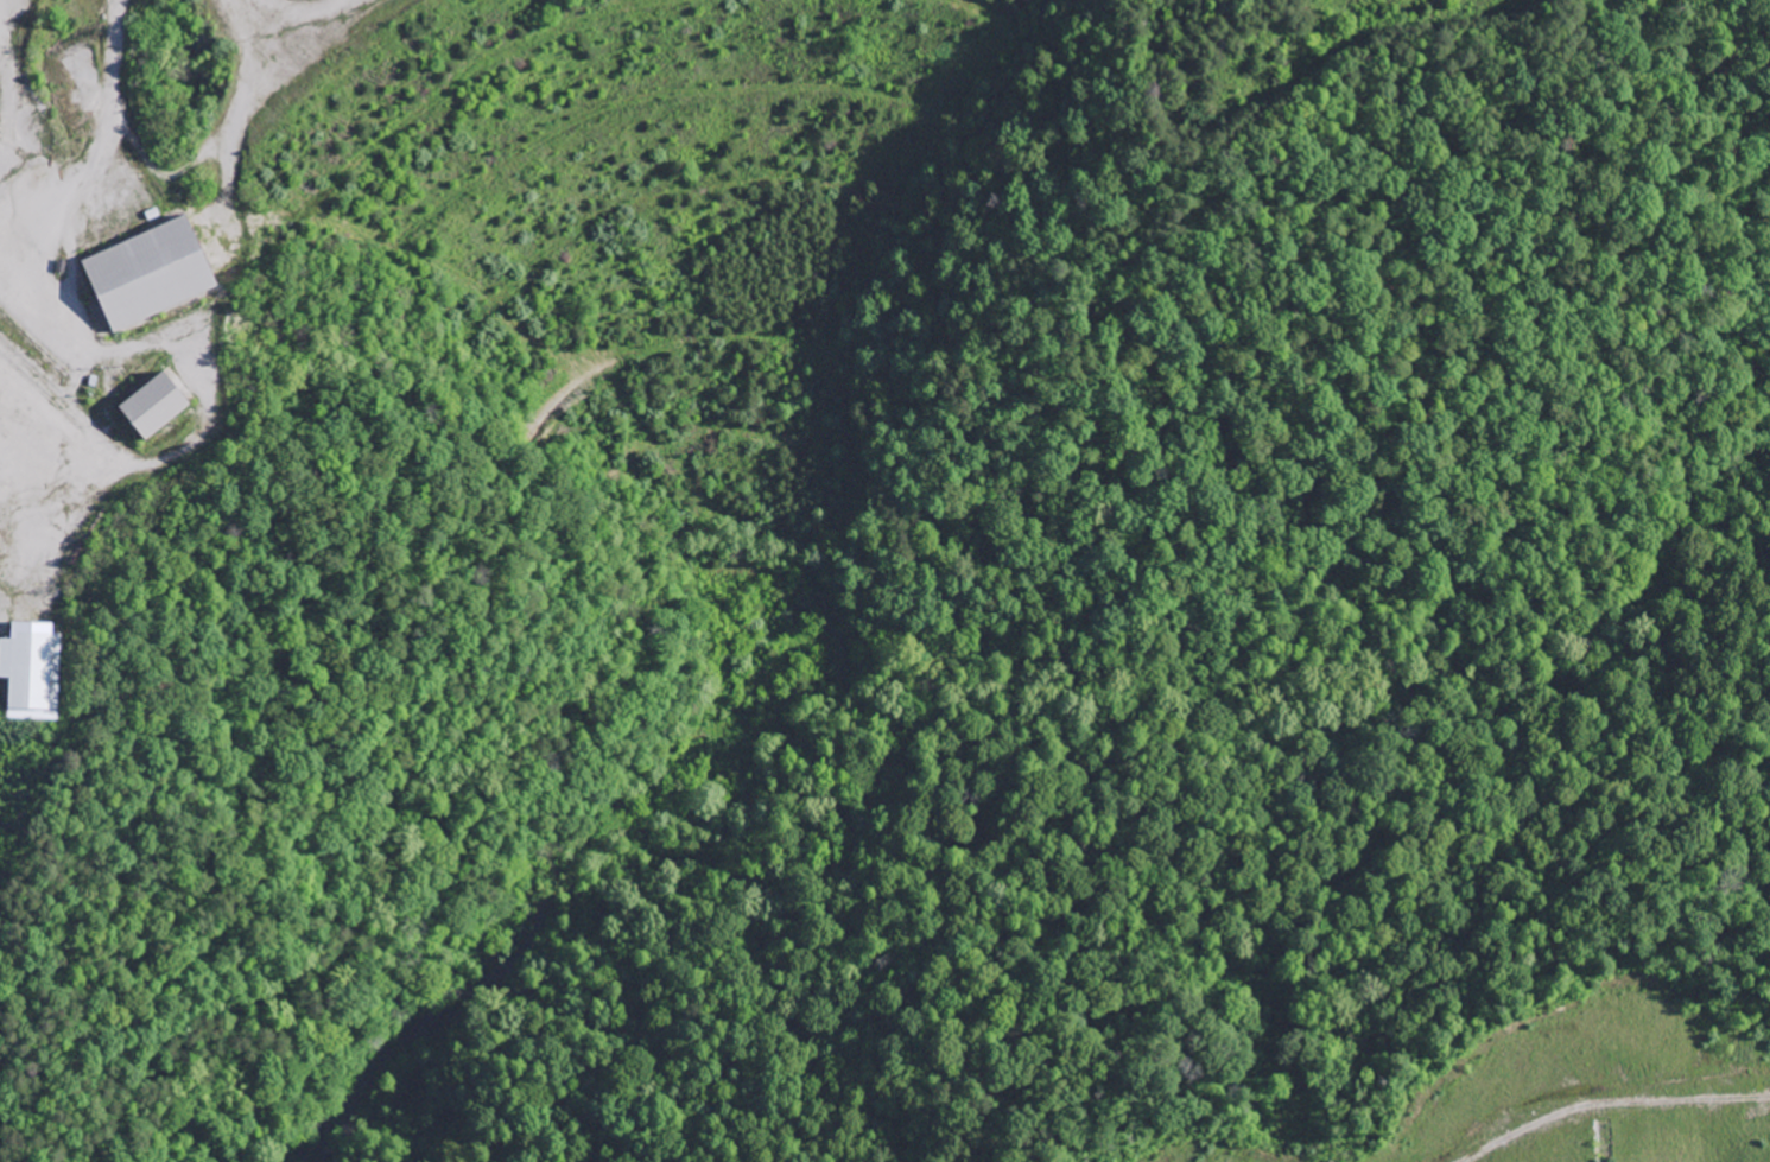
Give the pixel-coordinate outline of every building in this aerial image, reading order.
[(228,289),(200,216),(88,257),(115,331),(228,289)] [(125,405),(151,440),(198,406),(173,371),(125,405)] [(63,635),(57,635),(58,624),(16,623),(16,640),(3,640),(2,680),(14,680),(13,721),(61,722),(63,635)]
